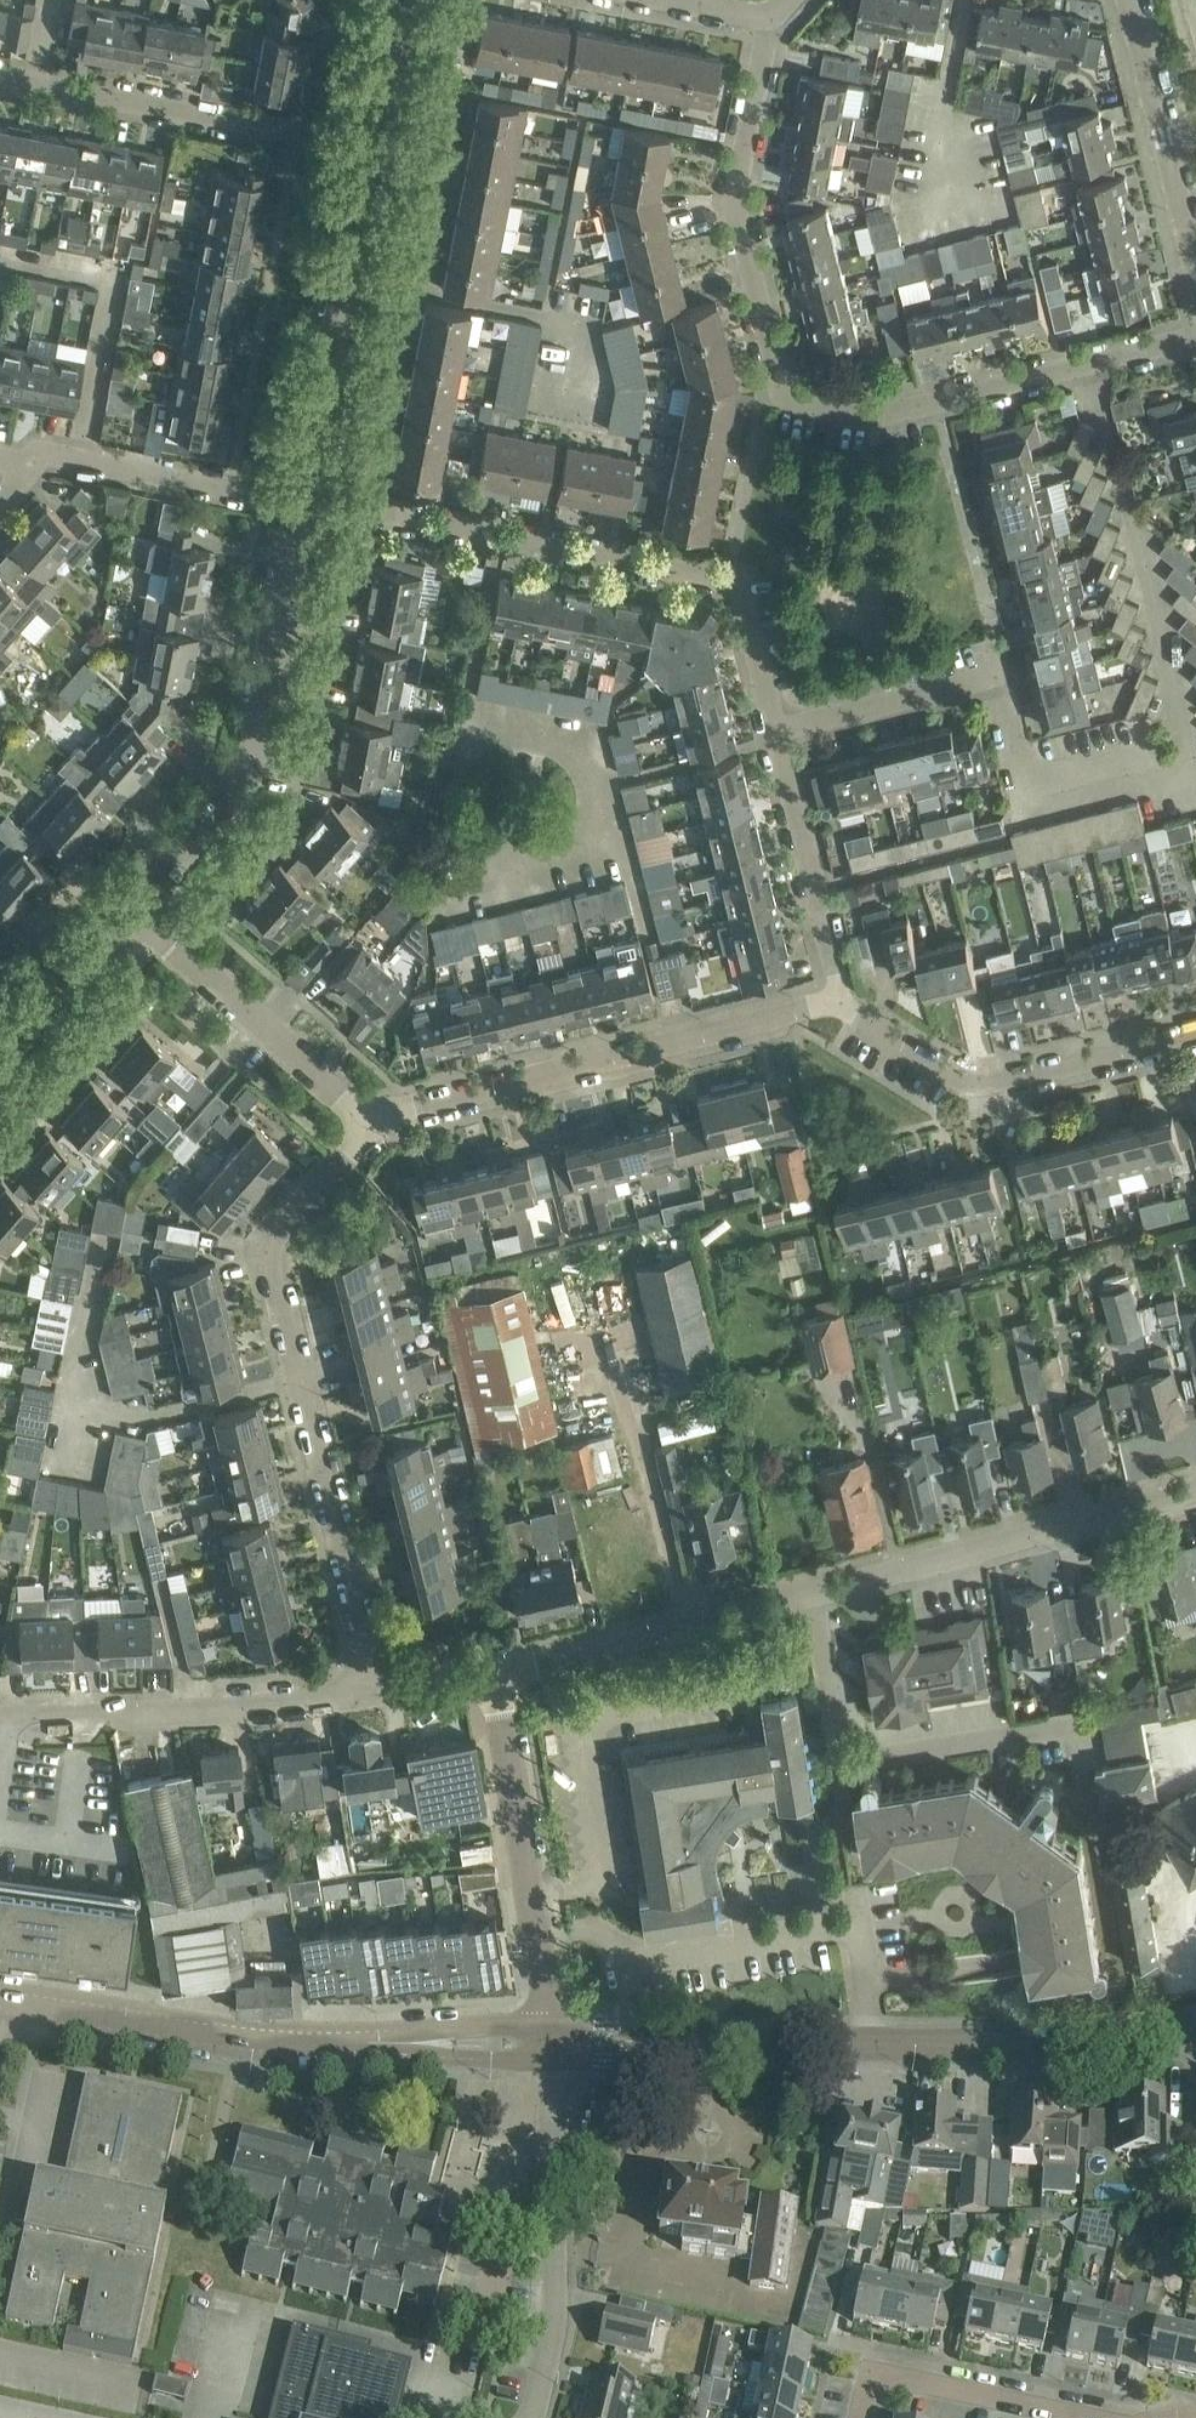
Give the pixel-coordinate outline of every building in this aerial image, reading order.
[(265,33),(296,38),(297,38),(300,20),(308,22),(312,0),(280,0),(282,3),(279,15),(269,13),(265,33)] [(883,28),(888,0),(861,0),(853,39),(880,45),(883,28)] [(909,33),(915,0),(888,0),(883,28),(909,33)] [(909,33),(945,40),(953,0),(915,0),(909,33)] [(26,1),(23,15),(33,17),(36,2),(26,1)] [(81,53),(110,58),(120,9),(75,1),(67,40),(83,42),(81,53)] [(966,45),(1003,52),(1012,4),(1001,2),(999,11),(974,6),(966,45)] [(1012,4),(1003,52),(1029,57),(1036,18),(1021,15),(1023,7),(1012,4)] [(149,15),(120,9),(110,58),(138,64),(139,64),(148,19),(149,15)] [(502,61),(511,16),(483,11),(474,55),(502,61)] [(28,46),(33,17),(23,15),(9,12),(4,42),(28,46)] [(1040,59),(1054,61),(1064,15),(1052,12),(1051,21),(1036,18),(1029,57),(1026,73),(1037,76),(1040,59)] [(1090,20),(1064,15),(1054,61),(1081,67),(1083,53),(1099,56),(1103,36),(1087,33),(1090,20)] [(511,16),(502,61),(531,67),(540,22),(511,16)] [(138,67),(167,73),(176,24),(148,19),(139,64),(138,64),(138,67)] [(569,28),(540,22),(531,67),(561,73),(569,28)] [(825,26),(824,33),(827,40),(835,42),(841,38),(843,31),(838,24),(831,23),(825,26)] [(205,30),(176,24),(167,73),(196,79),(199,64),(202,50),(204,36),(205,30)] [(568,74),(597,79),(606,35),(577,29),(568,74)] [(265,33),(259,61),(308,70),(314,41),(297,38),(296,38),(265,33)] [(634,40),(606,35),(597,79),(626,85),(634,40)] [(204,36),(202,50),(212,52),(219,54),(222,39),(204,36)] [(634,40),(626,85),(654,91),(663,46),(634,40)] [(654,91),(683,96),(692,51),(663,46),(654,91)] [(212,52),(202,50),(199,64),(210,66),(212,52)] [(692,51),(683,96),(712,102),(721,57),(692,51)] [(857,78),(860,66),(861,62),(824,54),(820,71),(857,78)] [(303,99),(308,70),(259,61),(254,90),(303,99)] [(860,66),(857,78),(873,82),(875,69),(860,66)] [(885,83),(912,88),(915,72),(889,67),(885,83)] [(798,90),(796,102),(843,111),(848,84),(810,76),(806,92),(798,90)] [(499,84),(491,83),(483,81),(481,91),(497,94),(499,84)] [(912,88),(885,83),(882,100),(908,105),(912,88)] [(964,110),(981,113),(986,86),(970,83),(964,110)] [(986,86),(981,113),(998,116),(1003,89),(986,86)] [(525,99),(527,90),(513,87),(511,97),(525,99)] [(541,93),(527,90),(525,99),(539,102),(541,93)] [(1062,118),(1076,114),(1072,97),(1046,104),(1048,112),(1051,122),(1062,119),(1062,118)] [(475,122),(522,131),(527,107),(479,98),(475,122)] [(576,109),(590,112),(592,103),(577,100),(576,109)] [(882,100),(879,118),(905,123),(908,105),(882,100)] [(802,115),(799,129),(838,137),(843,111),(796,102),(794,113),(802,115)] [(592,103),(590,112),(604,115),(606,106),(592,103)] [(1065,131),(1069,144),(1114,133),(1111,122),(1103,124),(1099,108),(1076,114),(1062,118),(1062,119),(1051,122),(1043,123),(1047,136),(1065,131)] [(649,123),(651,114),(635,111),(633,120),(649,123)] [(1048,112),(1022,119),(1025,128),(1043,123),(1051,122),(1048,112)] [(649,123),(677,129),(679,119),(651,114),(649,123)] [(901,141),(905,123),(879,118),(875,136),(901,141)] [(679,119),(677,129),(706,134),(708,124),(679,119)] [(1022,119),(1016,120),(997,125),(1001,143),(1027,136),(1025,128),(1022,119)] [(475,122),(470,146),(518,155),(522,131),(475,122)] [(617,155),(664,164),(669,135),(613,124),(608,153),(617,155)] [(564,140),(573,142),(576,128),(567,126),(564,140)] [(0,127),(0,177),(9,179),(19,130),(0,127)] [(724,138),(725,130),(717,129),(716,136),(724,138)] [(838,137),(799,129),(797,143),(788,142),(786,153),(833,162),(838,137)] [(9,179),(37,184),(47,136),(19,130),(9,179)] [(1117,144),(1114,133),(1069,144),(1072,157),(1052,162),(1056,175),(1112,161),(1108,146),(1117,144)] [(47,136),(37,184),(66,190),(67,186),(66,186),(76,141),(75,141),(47,136)] [(582,146),(591,148),(599,149),(601,139),(584,136),(582,146)] [(66,186),(67,186),(95,191),(105,143),(76,137),(75,141),(76,141),(66,186)] [(570,156),(573,142),(564,140),(561,155),(570,156)] [(95,191),(123,197),(133,148),(105,143),(95,191)] [(237,158),(250,161),(253,147),(240,144),(237,158)] [(518,155),(470,146),(465,169),(513,178),(518,155)] [(591,148),(582,146),(573,192),(583,189),(591,148)] [(1008,169),(1033,163),(1029,146),(1004,153),(1008,169)] [(162,154),(133,148),(123,197),(126,198),(124,207),(150,212),(162,154)] [(828,188),(833,162),(786,153),(784,164),(792,166),(789,181),(828,188)] [(872,153),(871,157),(869,169),(895,174),(898,158),(872,153)] [(869,169),(871,157),(852,154),(849,165),(869,169)] [(617,155),(611,191),(658,193),(664,164),(617,155)] [(1037,180),(1033,163),(1008,169),(1012,186),(1037,180)] [(1076,217),(1123,205),(1119,189),(1128,187),(1125,175),(1120,177),(1117,167),(1098,172),(1101,181),(1079,187),(1082,201),(1073,203),(1076,217)] [(208,202),(257,211),(259,201),(263,201),(268,175),(237,169),(236,177),(214,173),(208,202)] [(508,202),(513,178),(465,169),(461,193),(508,202)] [(895,174),(869,169),(865,187),(892,192),(895,174)] [(557,173),(555,187),(564,189),(567,175),(557,173)] [(161,193),(172,195),(175,181),(164,179),(161,193)] [(564,189),(555,187),(552,201),(561,203),(564,189)] [(1014,194),(1018,211),(1044,205),(1039,188),(1014,194)] [(665,220),(658,193),(611,191),(621,231),(665,220)] [(172,195),(161,193),(159,207),(169,209),(172,195)] [(461,193),(456,217),(504,226),(508,202),(461,193)] [(792,231),(784,233),(787,244),(833,232),(827,206),(815,209),(812,199),(801,195),(786,199),(790,215),(789,216),(792,231)] [(869,223),(895,217),(891,200),(865,206),(869,223)] [(252,240),(257,211),(208,202),(203,231),(252,240)] [(1048,223),(1044,205),(1018,211),(1021,224),(1023,229),(1048,223)] [(1092,239),(1138,228),(1135,216),(1126,218),(1123,205),(1076,217),(1082,242),(1092,239)] [(504,226),(456,217),(452,240),(499,250),(504,226)] [(895,217),(869,223),(874,241),(899,235),(895,217)] [(548,220),(545,234),(555,236),(558,222),(548,220)] [(621,231),(627,257),(671,246),(665,220),(621,231)] [(568,221),(565,233),(575,235),(577,223),(568,221)] [(1028,250),(1023,229),(1021,224),(1005,228),(1012,254),(1028,250)] [(1138,228),(1092,239),(1098,264),(1136,255),(1132,240),(1140,238),(1138,228)] [(84,252),(86,241),(88,232),(75,229),(73,238),(71,238),(69,249),(84,252)] [(11,243),(13,233),(0,230),(0,241),(11,243)] [(246,268),(252,240),(203,231),(197,260),(201,260),(246,268)] [(840,258),(833,232),(787,244),(793,270),(840,258)] [(987,232),(971,237),(977,262),(993,258),(987,232)] [(575,235),(565,233),(558,271),(568,268),(575,235)] [(545,234),(541,258),(550,260),(555,236),(545,234)] [(153,236),(151,250),(162,252),(164,238),(153,236)] [(959,266),(977,262),(971,237),(953,241),(959,266)] [(54,252),(55,245),(56,241),(42,238),(39,249),(54,252)] [(495,273),(499,250),(452,240),(447,264),(495,273)] [(86,241),(84,252),(97,254),(99,243),(86,241)] [(130,242),(128,253),(142,255),(145,245),(130,242)] [(906,260),(905,256),(901,243),(875,249),(876,250),(865,253),(871,277),(878,275),(893,272),(895,271),(893,263),(906,260)] [(678,273),(671,246),(627,257),(634,284),(678,273)] [(938,248),(920,252),(926,278),(945,273),(938,248)] [(159,266),(162,252),(151,250),(148,264),(159,266)] [(896,286),(926,278),(920,252),(905,256),(906,260),(893,263),(895,271),(893,272),(896,286)] [(840,258),(793,270),(799,295),(846,283),(842,270),(849,268),(852,258),(851,255),(840,258)] [(1136,255),(1098,264),(1104,291),(1151,279),(1148,267),(1139,269),(1136,255)] [(546,283),(550,260),(541,258),(536,281),(546,283)] [(250,268),(246,268),(201,260),(195,288),(244,298),(250,268)] [(1040,266),(1043,278),(1061,273),(1060,272),(1066,271),(1063,260),(1040,266)] [(495,273),(447,264),(442,288),(490,297),(495,273)] [(896,286),(893,272),(878,275),(882,293),(894,290),(893,286),(896,286)] [(685,299),(678,273),(634,284),(640,310),(685,299)] [(1064,285),(1061,273),(1043,278),(1046,289),(1064,285)] [(1009,281),(1011,292),(1021,329),(1035,326),(1037,334),(1049,331),(1034,274),(1009,281)] [(24,286),(38,289),(40,279),(26,276),(24,286)] [(54,281),(40,279),(38,289),(52,292),(54,281)] [(1157,304),(1151,279),(1104,291),(1111,316),(1157,304)] [(543,298),(546,283),(536,281),(533,296),(543,298)] [(593,295),(595,285),(580,282),(578,292),(593,295)] [(849,298),(846,283),(799,295),(806,320),(862,306),(861,299),(857,296),(849,298)] [(609,287),(595,285),(593,295),(607,297),(609,287)] [(96,301),(98,290),(83,287),(81,298),(96,301)] [(244,298),(195,288),(190,317),(239,326),(244,298)] [(957,292),(960,304),(970,342),(984,339),(986,347),(997,344),(986,298),(971,302),(968,289),(957,292)] [(127,290),(124,304),(135,306),(138,292),(127,290)] [(1011,292),(986,298),(997,344),(1008,341),(1006,333),(1021,329),(1011,292)] [(1073,325),(1067,300),(1049,304),(1056,329),(1073,325)] [(672,313),(679,340),(723,329),(716,302),(672,313)] [(420,331),(465,340),(471,311),(426,303),(420,331)] [(135,307),(135,306),(124,304),(122,318),(150,324),(153,310),(135,307)] [(970,342),(960,304),(935,311),(946,357),(957,354),(955,346),(970,342)] [(863,306),(862,306),(806,320),(812,346),(829,342),(831,353),(840,356),(855,352),(861,343),(855,321),(868,318),(865,306),(863,306)] [(898,309),(881,313),(884,325),(900,321),(898,309)] [(920,363),(946,357),(935,311),(908,317),(920,363)] [(233,355),(239,326),(190,317),(184,345),(229,354),(229,355),(233,355)] [(512,319),(506,348),(536,354),(541,325),(512,319)] [(602,330),(609,357),(638,350),(632,323),(602,330)] [(909,350),(903,327),(902,324),(885,328),(891,354),(909,350)] [(730,356),(723,329),(679,340),(686,367),(730,356)] [(420,331),(415,360),(459,369),(465,340),(420,331)] [(17,398),(27,349),(0,344),(0,395),(17,398)] [(181,344),(175,373),(224,383),(229,355),(229,354),(184,345),(181,344)] [(116,347),(114,361),(124,363),(127,349),(116,347)] [(501,377),(530,383),(536,354),(506,348),(501,377)] [(826,348),(817,351),(821,366),(831,363),(826,348)] [(17,398),(46,403),(55,354),(27,349),(17,398)] [(613,373),(642,366),(638,350),(609,357),(613,373)] [(85,360),(55,354),(46,403),(75,409),(85,360)] [(686,367),(690,384),(736,383),(730,356),(686,367)] [(459,369),(415,360),(409,389),(454,398),(459,369)] [(122,377),(124,363),(114,361),(111,375),(122,377)] [(613,373),(616,386),(647,385),(642,366),(613,373)] [(224,383),(175,373),(170,402),(218,411),(224,383)] [(530,383),(501,377),(495,407),(524,413),(530,383)] [(690,384),(686,405),(731,414),(736,383),(690,384)] [(616,386),(614,399),(643,404),(647,385),(616,386)] [(409,389),(403,418),(448,426),(454,398),(409,389)] [(1064,415),(1078,411),(1072,390),(1058,394),(1064,415)] [(1141,393),(1111,400),(1114,414),(1144,407),(1141,393)] [(1178,443),(1195,438),(1195,411),(1185,414),(1181,398),(1149,406),(1155,431),(1166,429),(1170,445),(1178,443)] [(643,404),(614,399),(608,429),(637,435),(642,411),(643,404)] [(213,440),(218,411),(170,402),(161,446),(210,455),(213,440)] [(106,405),(103,419),(114,421),(117,407),(106,405)] [(489,420),(492,406),(482,405),(479,418),(489,420)] [(725,444),(731,414),(686,405),(680,436),(725,444)] [(448,426),(403,418),(398,446),(443,455),(448,426)] [(981,462),(983,471),(1043,456),(1034,458),(1030,444),(1041,441),(1036,419),(982,433),(988,460),(981,462)] [(1066,450),(1081,457),(1082,457),(1087,446),(1095,427),(1080,420),(1066,450)] [(481,462),(478,477),(477,483),(511,490),(521,437),(487,430),(484,448),(481,462)] [(647,450),(650,437),(641,435),(638,448),(647,450)] [(719,475),(725,444),(680,436),(674,466),(719,475)] [(555,443),(521,437),(511,490),(545,496),(555,443)] [(1178,443),(1183,462),(1193,468),(1195,467),(1195,438),(1178,443)] [(437,484),(443,455),(398,446),(392,475),(437,484)] [(474,446),(471,460),(481,462),(484,448),(474,446)] [(557,499),(591,505),(601,452),(567,446),(557,499)] [(1073,476),(1088,482),(1088,483),(1093,471),(1101,452),(1087,446),(1082,457),(1081,457),(1073,476)] [(629,492),(632,478),(636,459),(601,452),(591,505),(625,512),(627,506),(629,492)] [(990,497),(1041,484),(1037,470),(1045,467),(1043,456),(983,471),(990,497)] [(468,475),(478,477),(481,462),(471,460),(468,475)] [(713,506),(719,475),(674,466),(668,497),(713,506)] [(1108,478),(1093,471),(1088,483),(1088,482),(1079,501),(1094,508),(1099,496),(1108,478)] [(632,478),(629,492),(640,494),(643,480),(632,478)] [(990,497),(996,522),(1053,508),(1047,483),(1041,485),(1041,484),(990,497)] [(81,486),(71,497),(80,505),(90,494),(81,486)] [(629,492),(627,506),(649,510),(651,496),(640,494),(629,492)] [(1114,503),(1099,496),(1094,508),(1086,527),(1101,533),(1106,522),(1114,503)] [(707,536),(713,506),(668,497),(662,528),(707,536)] [(40,501),(23,520),(61,553),(78,533),(89,543),(100,531),(76,511),(67,522),(47,505),(46,506),(40,501)] [(1053,508),(996,522),(1002,547),(1052,535),(1056,534),(1050,509),(1053,508)] [(61,553),(23,520),(6,539),(12,544),(11,545),(34,566),(25,577),(48,597),(58,586),(43,573),(61,553)] [(1092,552),(1107,559),(1112,547),(1120,528),(1106,522),(1101,533),(1092,552)] [(146,568),(151,569),(209,580),(214,553),(189,548),(192,533),(159,526),(156,542),(154,541),(149,546),(146,568)] [(1012,555),(1016,571),(1059,560),(1052,535),(1002,547),(1005,557),(1012,555)] [(1159,551),(1175,564),(1185,572),(1195,559),(1169,538),(1159,551)] [(375,565),(370,592),(417,601),(424,563),(400,558),(403,544),(390,541),(387,555),(386,555),(384,567),(375,565)] [(1113,584),(1118,573),(1127,554),(1112,547),(1107,559),(1098,578),(1113,584)] [(1013,572),(1020,597),(1070,585),(1064,559),(1059,560),(1016,571),(1013,572)] [(1185,572),(1175,564),(1165,577),(1181,590),(1191,597),(1195,591),(1195,581),(1185,572)] [(204,605),(209,580),(151,569),(143,609),(176,616),(179,600),(204,605)] [(1133,579),(1118,573),(1113,584),(1105,603),(1120,610),(1125,598),(1133,579)] [(10,619),(20,628),(37,609),(52,622),(62,610),(48,597),(25,577),(15,588),(0,574),(0,610),(10,619)] [(516,630),(525,582),(500,577),(490,625),(516,630)] [(543,635),(552,588),(525,582),(516,630),(543,635)] [(1070,585),(1020,597),(1026,623),(1028,622),(1072,611),(1076,610),(1082,609),(1078,593),(1084,591),(1082,582),(1070,585)] [(569,640),(578,593),(552,588),(543,635),(569,640)] [(1187,615),(1195,622),(1195,601),(1191,597),(1181,590),(1172,602),(1187,615)] [(417,601),(370,592),(365,618),(373,620),(371,632),(423,643),(428,617),(414,615),(417,601)] [(592,658),(594,645),(603,597),(578,593),(569,640),(566,653),(592,658)] [(620,650),(629,602),(603,597),(594,645),(620,650)] [(1111,628),(1126,635),(1131,624),(1139,605),(1125,598),(1120,610),(1111,628)] [(643,655),(653,607),(629,602),(620,650),(643,655)] [(653,607),(643,655),(642,662),(659,678),(669,676),(716,664),(713,652),(719,651),(714,630),(708,631),(707,625),(717,614),(707,605),(697,616),(690,614),(691,609),(670,604),(669,610),(653,607)] [(143,609),(135,650),(193,662),(198,635),(173,630),(176,616),(143,609)] [(20,628),(0,610),(0,651),(20,628)] [(1027,649),(1086,635),(1093,633),(1090,621),(1075,625),(1072,611),(1028,622),(1032,638),(1025,640),(1027,649)] [(1193,640),(1195,642),(1195,622),(1187,615),(1178,628),(1193,640)] [(1117,654),(1132,661),(1137,649),(1145,630),(1131,624),(1126,635),(1117,654)] [(360,642),(355,669),(418,681),(426,643),(423,643),(371,632),(369,644),(360,642)] [(1027,649),(1034,675),(1077,664),(1074,652),(1089,648),(1086,635),(1027,649)] [(90,636),(81,646),(90,654),(99,644),(90,636)] [(1193,640),(1184,653),(1195,663),(1195,642),(1193,640)] [(1152,656),(1137,649),(1132,661),(1131,663),(1142,668),(1135,684),(1138,686),(1139,686),(1144,675),(1152,656)] [(129,699),(131,701),(156,722),(166,711),(171,685),(188,688),(193,662),(135,650),(135,652),(137,652),(132,678),(139,679),(138,689),(129,699)] [(73,703),(99,671),(85,659),(59,691),(73,703)] [(1077,664),(1034,675),(1040,700),(1083,689),(1103,685),(1097,659),(1077,664)] [(676,703),(723,692),(716,664),(669,676),(676,703)] [(418,681),(355,669),(350,695),(358,697),(356,709),(402,718),(404,705),(412,707),(418,681)] [(477,696),(492,699),(496,678),(497,673),(482,670),(477,696)] [(1139,686),(1138,686),(1134,694),(1124,717),(1145,711),(1158,681),(1144,675),(1139,686)] [(492,699),(503,701),(507,680),(496,678),(492,699)] [(518,682),(507,680),(503,701),(514,703),(518,682)] [(606,721),(612,689),(602,687),(600,698),(599,703),(596,719),(606,721)] [(555,711),(559,690),(549,688),(544,709),(555,711)] [(1083,689),(1040,700),(1046,726),(1090,715),(1083,689)] [(559,690),(555,711),(566,713),(570,692),(559,690)] [(683,730),(730,718),(723,692),(676,703),(683,730)] [(58,694),(47,707),(60,719),(71,706),(58,694)] [(584,695),(580,716),(596,719),(599,703),(600,698),(584,695)] [(123,714),(105,733),(148,771),(165,751),(153,740),(160,733),(152,726),(156,722),(131,701),(121,712),(123,714)] [(345,719),(340,746),(398,757),(401,741),(416,744),(420,722),(413,720),(402,718),(356,709),(354,721),(345,719)] [(613,747),(633,742),(631,733),(651,729),(647,712),(618,720),(621,734),(610,736),(613,747)] [(730,718),(683,730),(674,732),(680,758),(736,744),(730,718)] [(953,725),(967,783),(976,780),(975,773),(990,769),(980,726),(963,730),(961,723),(953,725)] [(958,785),(967,783),(953,725),(927,731),(938,776),(936,776),(939,787),(957,782),(958,785)] [(69,758),(76,763),(100,785),(110,774),(130,791),(148,771),(105,733),(102,730),(85,750),(80,746),(69,758)] [(927,731),(901,738),(912,783),(925,779),(929,794),(941,791),(939,787),(936,776),(938,776),(927,731)] [(876,744),(891,804),(901,801),(897,787),(902,786),(912,783),(901,738),(876,744)] [(633,742),(613,747),(615,757),(636,752),(633,742)] [(880,806),(891,804),(876,744),(866,747),(868,754),(852,758),(862,802),(878,798),(880,806)] [(340,746),(335,772),(344,774),(341,786),(346,787),(365,791),(370,792),(379,794),(381,794),(383,782),(398,785),(403,758),(398,757),(340,746)] [(699,794),(746,782),(739,757),(692,768),(699,794)] [(826,764),(807,769),(817,806),(835,802),(836,804),(837,808),(839,807),(841,815),(864,809),(862,802),(852,758),(826,764)] [(66,775),(48,795),(61,806),(92,834),(110,814),(106,810),(90,797),(100,785),(76,763),(66,775)] [(643,781),(622,786),(625,796),(646,791),(643,781)] [(752,808),(746,782),(699,794),(705,820),(752,808)] [(48,795),(20,827),(45,848),(55,837),(74,854),(92,834),(61,806),(48,795)] [(1138,800),(1124,804),(1133,837),(1121,840),(1125,852),(1149,846),(1138,800)] [(332,805),(314,825),(350,857),(377,828),(347,801),(338,811),(332,805)] [(649,806),(629,811),(629,812),(633,827),(635,837),(656,832),(663,830),(657,804),(649,806)] [(1119,840),(1121,840),(1133,837),(1124,804),(1110,807),(1119,840)] [(1104,844),(1119,840),(1110,807),(1096,811),(1104,844)] [(705,820),(712,845),(759,834),(752,808),(705,820)] [(1096,811),(1082,815),(1090,848),(1104,844),(1096,811)] [(5,869),(36,897),(54,877),(35,860),(45,848),(20,827),(6,815),(0,821),(0,835),(7,841),(0,849),(0,865),(5,869)] [(1090,848),(1082,815),(1068,818),(1077,851),(1090,848)] [(969,824),(973,840),(1006,832),(1002,816),(969,824)] [(1068,818),(1053,822),(1062,855),(1072,852),(1077,851),(1068,818)] [(1193,837),(1188,821),(1147,831),(1151,847),(1170,842),(1170,843),(1193,837)] [(1048,859),(1045,859),(1047,869),(1074,862),(1072,852),(1062,855),(1053,822),(1039,826),(1048,859)] [(946,830),(950,845),(973,840),(969,824),(946,830)] [(332,877),(350,857),(314,825),(296,845),(302,851),(294,860),(318,881),(326,871),(332,877)] [(1039,826),(1024,829),(1033,862),(1045,859),(1048,859),(1039,826)] [(1047,869),(1045,859),(1033,862),(1024,829),(1011,833),(1014,845),(1017,856),(1019,866),(1020,866),(1023,875),(1047,869)] [(656,832),(635,837),(638,848),(641,862),(669,856),(671,855),(665,830),(663,830),(656,832)] [(946,830),(925,835),(929,851),(950,845),(946,830)] [(413,831),(405,844),(418,852),(426,839),(413,831)] [(712,845),(718,871),(765,859),(759,834),(712,845)] [(907,856),(929,851),(925,835),(903,841),(907,856)] [(903,841),(882,846),(886,862),(907,856),(903,841)] [(1014,845),(989,851),(991,863),(1017,856),(1014,845)] [(852,870),(886,862),(882,846),(848,854),(852,870)] [(669,856),(641,862),(645,878),(648,888),(668,883),(675,882),(669,856)] [(711,899),(724,896),(771,884),(765,859),(718,871),(691,878),(694,889),(707,886),(711,899)] [(310,890),(318,881),(294,860),(286,870),(280,864),(262,884),(298,916),(316,896),(310,890)] [(923,867),(926,879),(951,873),(948,861),(923,867)] [(900,886),(926,879),(923,867),(897,874),(900,886)] [(19,917),(36,897),(5,869),(0,875),(0,901),(19,917)] [(885,877),(883,878),(885,886),(891,890),(899,888),(896,874),(885,877)] [(668,883),(648,888),(650,899),(671,894),(668,883)] [(280,936),(298,916),(262,884),(244,904),(249,909),(242,918),(261,935),(268,926),(280,936)] [(724,896),(731,922),(778,911),(771,884),(724,896)] [(612,886),(598,889),(604,910),(617,907),(612,886)] [(581,928),(606,921),(604,910),(598,889),(573,895),(578,917),(581,928)] [(393,894),(373,916),(393,934),(413,911),(393,894)] [(573,895),(548,902),(556,934),(557,933),(557,932),(568,929),(565,920),(578,917),(573,895)] [(523,908),(528,930),(531,940),(556,934),(548,902),(523,908)] [(918,961),(914,943),(907,918),(892,922),(889,907),(863,913),(876,964),(891,960),(893,967),(918,961)] [(513,934),(528,930),(523,908),(497,914),(505,944),(515,942),(513,934)] [(1152,911),(1139,914),(1140,916),(1143,930),(1144,932),(1155,977),(1170,973),(1172,980),(1183,978),(1170,926),(1169,926),(1164,908),(1152,911)] [(778,911),(731,922),(715,926),(722,951),(737,947),(784,936),(778,911)] [(428,951),(427,946),(426,919),(421,916),(400,940),(424,962),(428,951)] [(1115,923),(1119,936),(1131,986),(1156,979),(1155,977),(1144,932),(1140,916),(1115,923)] [(471,921),(478,949),(482,948),(480,941),(486,940),(481,918),(471,921)] [(447,927),(455,959),(464,957),(464,953),(478,949),(471,921),(447,927)] [(1119,936),(1115,923),(1113,923),(1116,937),(1092,943),(1093,945),(1103,990),(1104,993),(1131,986),(1119,936)] [(1183,978),(1195,974),(1195,929),(1182,932),(1180,923),(1170,926),(1183,978)] [(660,940),(681,935),(679,924),(658,929),(660,940)] [(437,963),(455,959),(447,927),(431,930),(436,951),(434,951),(437,963)] [(1066,947),(1062,929),(1051,931),(1054,944),(1039,947),(1055,1010),(1081,1003),(1068,952),(1066,947)] [(784,936),(737,947),(744,974),(739,975),(743,990),(786,979),(782,964),(791,962),(784,936)] [(976,974),(974,967),(967,938),(942,944),(953,987),(968,984),(970,991),(979,989),(976,974)] [(323,939),(306,958),(317,968),(334,948),(323,939)] [(350,997),(382,960),(363,943),(357,950),(347,941),(326,964),(336,973),(330,979),(350,997)] [(655,941),(645,943),(649,957),(659,955),(655,941)] [(914,943),(918,961),(926,994),(953,987),(942,944),(927,948),(925,941),(914,943)] [(613,943),(612,944),(628,1006),(654,999),(640,942),(614,948),(613,943)] [(602,1012),(628,1006),(612,944),(596,948),(600,964),(591,966),(602,1012)] [(1088,994),(1103,990),(1093,945),(1068,952),(1081,1003),(1090,1001),(1088,994)] [(1032,958),(1016,962),(1029,1016),(1055,1010),(1039,947),(1030,949),(1032,958)] [(979,989),(983,1007),(999,1004),(1000,1009),(1003,1022),(1029,1016),(1016,962),(1015,962),(1012,949),(987,955),(989,964),(974,967),(976,974),(979,989)] [(666,965),(681,961),(678,950),(659,955),(649,957),(659,998),(674,995),(666,965)] [(403,978),(382,960),(350,997),(370,1015),(376,1008),(386,1017),(406,993),(397,985),(403,978)] [(538,967),(540,978),(552,1025),(577,1019),(566,972),(563,961),(538,967)] [(666,965),(674,995),(689,991),(681,961),(666,965)] [(577,1019),(602,1012),(591,966),(566,972),(577,1019)] [(490,991),(489,991),(501,1038),(526,1031),(512,972),(486,978),(490,991)] [(552,1025),(540,978),(515,985),(512,972),(526,1031),(552,1025)] [(129,1013),(145,996),(137,989),(121,1006),(129,1013)] [(424,1057),(450,1050),(438,1004),(438,999),(436,991),(413,997),(407,1010),(413,1011),(418,1034),(408,1037),(411,1051),(422,1049),(424,1057)] [(476,1044),(501,1038),(489,991),(464,997),(476,1044)] [(450,1050),(476,1044),(464,997),(439,1004),(438,999),(438,1004),(450,1050)] [(125,1045),(167,1082),(195,1106),(212,1088),(197,1075),(187,1087),(165,1068),(175,1056),(138,1024),(129,1035),(132,1038),(125,1045)] [(152,1099),(167,1082),(125,1045),(118,1053),(115,1050),(106,1061),(143,1093),(144,1092),(152,1099)] [(77,1101),(110,1130),(127,1112),(90,1079),(80,1090),(83,1093),(77,1101)] [(774,1140),(783,1176),(805,1170),(788,1102),(787,1103),(788,1105),(770,1109),(763,1080),(749,1084),(748,1079),(729,1083),(745,1148),(774,1140)] [(694,1160),(745,1148),(729,1083),(710,1088),(711,1093),(697,1096),(704,1125),(686,1130),(693,1159),(694,1160)] [(197,1113),(209,1124),(212,1121),(238,1145),(275,1178),(292,1158),(238,1111),(230,1120),(220,1112),(228,1102),(216,1092),(197,1113)] [(94,1149),(110,1130),(77,1101),(70,1109),(66,1106),(57,1116),(94,1149)] [(147,1113),(171,1134),(179,1125),(180,1123),(156,1102),(147,1113)] [(1152,1103),(1143,1105),(1161,1179),(1173,1176),(1170,1160),(1183,1157),(1183,1156),(1194,1153),(1185,1117),(1174,1119),(1173,1115),(1156,1119),(1152,1103)] [(1147,1182),(1161,1179),(1143,1105),(1133,1108),(1137,1124),(1121,1127),(1132,1170),(1143,1167),(1147,1182)] [(647,1109),(638,1111),(656,1184),(669,1181),(665,1166),(693,1159),(686,1130),(671,1133),(668,1120),(651,1124),(647,1109)] [(643,1187),(656,1184),(638,1111),(628,1113),(632,1129),(616,1133),(627,1175),(640,1172),(643,1187)] [(163,1143),(171,1134),(147,1113),(138,1123),(162,1144),(163,1143)] [(195,1140),(209,1124),(197,1113),(184,1128),(183,1130),(189,1135),(195,1140)] [(1118,1173),(1132,1170),(1121,1127),(1105,1131),(1101,1116),(1092,1118),(1113,1203),(1124,1200),(1118,1173)] [(1086,1136),(1070,1140),(1080,1183),(1092,1180),(1096,1196),(1100,1195),(1102,1205),(1113,1203),(1092,1118),(1082,1120),(1086,1136)] [(604,1197),(611,1226),(625,1223),(614,1178),(627,1175),(616,1133),(600,1137),(596,1121),(587,1124),(605,1197),(604,1197)] [(599,1229),(611,1226),(604,1197),(605,1197),(587,1124),(577,1126),(581,1142),(549,1150),(559,1192),(588,1184),(599,1229)] [(171,1134),(163,1143),(173,1152),(189,1135),(183,1130),(184,1128),(179,1125),(171,1134)] [(1080,1183),(1070,1140),(1054,1144),(1050,1128),(1040,1131),(1059,1205),(1071,1202),(1067,1186),(1080,1183)] [(33,1151),(66,1180),(82,1162),(46,1130),(36,1141),(39,1143),(33,1151)] [(1045,1208),(1059,1205),(1040,1131),(1031,1133),(1035,1149),(1018,1153),(1029,1196),(1042,1193),(1045,1208)] [(524,1201),(553,1194),(542,1152),(510,1160),(506,1144),(496,1146),(515,1220),(516,1219),(523,1247),(536,1244),(529,1216),(528,1217),(524,1201)] [(259,1195),(275,1178),(238,1145),(222,1162),(259,1195)] [(475,1168),(486,1210),(498,1207),(502,1223),(515,1220),(496,1146),(487,1149),(491,1164),(475,1168)] [(66,1180),(33,1151),(26,1159),(22,1156),(13,1167),(50,1199),(66,1180)] [(971,1153),(962,1155),(980,1229),(983,1241),(997,1237),(994,1226),(992,1227),(988,1211),(1002,1208),(1002,1207),(1011,1205),(1001,1165),(992,1167),(992,1165),(975,1169),(971,1153)] [(259,1195),(222,1162),(222,1163),(211,1154),(195,1172),(243,1214),(259,1195)] [(966,1233),(980,1229),(962,1155),(952,1158),(955,1174),(940,1177),(951,1221),(963,1218),(966,1233)] [(486,1210),(475,1168),(459,1172),(455,1156),(446,1159),(464,1232),(477,1229),(473,1213),(486,1210)] [(427,1241),(464,1232),(446,1159),(436,1161),(440,1177),(423,1181),(424,1184),(411,1187),(421,1226),(424,1225),(427,1241)] [(951,1221),(940,1177),(924,1181),(920,1165),(911,1168),(929,1242),(941,1239),(937,1224),(951,1221)] [(905,1186),(889,1190),(899,1233),(912,1230),(916,1245),(929,1242),(911,1168),(901,1170),(905,1186)] [(227,1232),(243,1214),(195,1172),(173,1197),(203,1224),(209,1217),(227,1232)] [(899,1233),(889,1190),(873,1194),(869,1178),(859,1181),(877,1255),(891,1252),(887,1236),(899,1233)] [(22,1231),(38,1212),(1,1180),(0,1182),(0,1212),(22,1231)] [(865,1258),(877,1255),(859,1181),(850,1183),(854,1199),(837,1203),(848,1246),(861,1242),(865,1258)] [(105,1232),(111,1199),(97,1196),(90,1229),(105,1232)] [(1166,1198),(1140,1205),(1145,1227),(1171,1221),(1166,1198)] [(126,1202),(111,1199),(105,1232),(119,1234),(126,1202)] [(675,1202),(661,1206),(662,1210),(665,1223),(679,1220),(675,1202)] [(782,1208),(763,1212),(765,1223),(784,1219),(782,1208)] [(662,1210),(649,1213),(652,1226),(665,1223),(662,1210)] [(0,1212),(0,1244),(6,1249),(22,1231),(0,1212)] [(166,1237),(197,1242),(199,1228),(169,1222),(166,1237)] [(58,1226),(55,1241),(86,1247),(89,1233),(58,1226)] [(1084,1228),(1066,1233),(1069,1245),(1087,1240),(1084,1228)] [(562,1229),(553,1231),(555,1240),(564,1237),(562,1229)] [(194,1257),(197,1242),(166,1237),(164,1249),(158,1248),(152,1255),(150,1270),(154,1276),(160,1302),(221,1286),(215,1262),(190,1269),(186,1255),(194,1257)] [(794,1237),(781,1240),(784,1257),(798,1254),(794,1237)] [(83,1262),(86,1247),(55,1241),(52,1256),(83,1262)] [(487,1263),(483,1246),(468,1250),(472,1267),(487,1263)] [(468,1248),(451,1251),(452,1257),(456,1270),(472,1267),(468,1250),(468,1248)] [(325,1290),(399,1272),(396,1259),(380,1263),(377,1249),(334,1260),(338,1277),(323,1281),(325,1290)] [(726,1376),(696,1250),(635,1265),(664,1391),(726,1376)] [(80,1277),(83,1262),(52,1256),(49,1270),(80,1277)] [(1013,1268),(1010,1269),(1012,1278),(1020,1276),(1018,1267),(1013,1268)] [(1142,1331),(1129,1286),(1125,1269),(1105,1274),(1110,1291),(1104,1292),(1117,1338),(1142,1331)] [(80,1277),(49,1270),(48,1276),(45,1275),(41,1295),(71,1301),(73,1290),(77,1291),(80,1277)] [(343,1296),(347,1312),(389,1301),(386,1288),(402,1284),(399,1272),(325,1290),(327,1300),(343,1296)] [(1077,1273),(1066,1276),(1069,1292),(1081,1289),(1077,1273)] [(557,1427),(523,1284),(440,1304),(474,1447),(557,1427)] [(958,1284),(932,1291),(938,1313),(964,1306),(958,1284)] [(167,1307),(171,1323),(181,1321),(227,1310),(221,1286),(160,1302),(162,1308),(167,1307)] [(911,1296),(916,1315),(932,1311),(927,1291),(911,1296)] [(335,1332),(338,1341),(412,1323),(409,1311),(392,1315),(389,1301),(347,1312),(351,1328),(335,1332)] [(853,1313),(857,1331),(906,1320),(901,1301),(853,1313)] [(1181,1310),(1194,1366),(1195,1365),(1195,1306),(1181,1310)] [(233,1334),(227,1310),(181,1321),(171,1323),(167,1324),(173,1349),(233,1334)] [(819,1317),(800,1321),(810,1365),(813,1375),(856,1365),(854,1355),(844,1311),(840,1312),(819,1317)] [(35,1329),(65,1335),(67,1320),(37,1315),(35,1329)] [(1034,1319),(1017,1321),(1022,1357),(1038,1354),(1034,1319)] [(356,1347),(360,1363),(402,1352),(398,1340),(415,1336),(412,1323),(338,1341),(340,1351),(356,1347)] [(100,1331),(99,1341),(130,1333),(128,1325),(100,1331)] [(65,1335),(35,1329),(32,1343),(62,1349),(65,1335)] [(103,1355),(134,1347),(130,1334),(99,1341),(103,1355)] [(239,1356),(233,1334),(173,1349),(179,1371),(239,1356)] [(137,1362),(134,1347),(103,1355),(106,1369),(137,1362)] [(350,1392),(424,1374),(423,1372),(421,1362),(405,1366),(402,1352),(360,1363),(364,1379),(348,1382),(350,1392)] [(1038,1357),(1048,1397),(1068,1393),(1059,1352),(1038,1357)] [(1127,1381),(1106,1387),(1112,1407),(1133,1401),(1143,1399),(1151,1429),(1186,1419),(1172,1369),(1171,1369),(1166,1352),(1150,1357),(1155,1374),(1127,1381)] [(239,1356),(179,1371),(182,1384),(180,1386),(182,1395),(186,1395),(186,1398),(200,1395),(199,1392),(245,1381),(239,1356)] [(1048,1397),(1038,1357),(1020,1361),(1029,1402),(1048,1397)] [(433,1358),(421,1361),(421,1362),(423,1372),(424,1374),(429,1372),(436,1370),(433,1358)] [(110,1384),(141,1376),(137,1362),(106,1369),(110,1384)] [(436,1370),(429,1372),(432,1382),(454,1377),(451,1367),(436,1370)] [(427,1387),(424,1374),(350,1392),(353,1402),(368,1398),(373,1415),(415,1404),(411,1391),(427,1387)] [(113,1398),(145,1390),(142,1381),(141,1376),(110,1384),(113,1398)] [(142,1381),(145,1390),(145,1395),(148,1407),(155,1405),(149,1379),(142,1381)] [(21,1397),(51,1403),(54,1389),(24,1383),(21,1397)] [(48,1417),(51,1403),(21,1397),(18,1411),(48,1417)] [(1110,1450),(1104,1426),(1097,1398),(1064,1406),(1077,1458),(1110,1450)] [(205,1442),(205,1444),(267,1428),(261,1404),(214,1416),(213,1413),(199,1416),(204,1433),(192,1436),(194,1445),(205,1442)] [(1001,1452),(992,1415),(970,1420),(973,1437),(951,1442),(952,1444),(947,1445),(952,1468),(957,1467),(965,1500),(995,1494),(986,1455),(1001,1452)] [(1051,1473),(1045,1450),(1037,1416),(1021,1420),(1025,1439),(1008,1443),(1018,1481),(1051,1473)] [(148,1437),(145,1452),(144,1457),(161,1453),(154,1427),(148,1430),(146,1437),(148,1437)] [(211,1467),(272,1451),(267,1428),(205,1444),(211,1467)] [(929,1470),(944,1467),(935,1429),(912,1435),(916,1451),(894,1456),(895,1459),(890,1460),(895,1483),(900,1482),(908,1515),(937,1508),(929,1470)] [(116,1430),(113,1445),(145,1452),(148,1437),(146,1437),(116,1430)] [(562,1487),(568,1486),(567,1483),(622,1471),(613,1433),(552,1447),(562,1487)] [(390,1465),(374,1469),(377,1479),(434,1464),(451,1460),(448,1448),(431,1452),(431,1450),(428,1438),(409,1442),(408,1443),(391,1447),(386,1448),(390,1465)] [(14,1441),(11,1455),(41,1461),(44,1447),(14,1441)] [(676,1443),(655,1448),(663,1483),(675,1535),(691,1531),(693,1537),(698,1561),(734,1553),(727,1521),(746,1517),(740,1494),(739,1490),(721,1494),(720,1491),(688,1499),(684,1479),(676,1443)] [(142,1467),(144,1457),(145,1452),(113,1445),(110,1460),(142,1467)] [(526,1447),(511,1450),(515,1465),(530,1462),(526,1447)] [(221,1489),(221,1490),(279,1476),(272,1451),(211,1467),(217,1490),(221,1489)] [(144,1457),(142,1467),(141,1474),(158,1479),(161,1453),(144,1457)] [(38,1475),(41,1461),(11,1455),(8,1470),(38,1475)] [(466,1457),(451,1460),(454,1473),(469,1469),(466,1457)] [(882,1534),(876,1510),(862,1459),(818,1471),(838,1546),(882,1534)] [(139,1480),(141,1474),(142,1467),(110,1460),(107,1473),(139,1480)] [(434,1464),(377,1479),(379,1488),(395,1484),(399,1500),(440,1490),(437,1477),(454,1473),(451,1460),(434,1464)] [(142,1492),(139,1480),(107,1473),(104,1488),(106,1489),(132,1494),(133,1494),(142,1492)] [(139,1480),(142,1492),(145,1508),(165,1503),(158,1480),(158,1479),(141,1474),(139,1480)] [(284,1499),(279,1476),(221,1490),(224,1503),(211,1506),(216,1525),(232,1521),(230,1513),(284,1499)] [(81,1509),(83,1479),(39,1477),(37,1507),(81,1509)] [(84,1512),(103,1512),(103,1493),(101,1493),(101,1489),(85,1486),(85,1493),(83,1493),(84,1512)] [(136,1512),(132,1494),(106,1489),(109,1516),(136,1512)] [(443,1502),(440,1490),(399,1500),(403,1516),(387,1520),(389,1530),(462,1511),(459,1498),(443,1502)] [(207,1510),(191,1514),(195,1529),(211,1526),(207,1510)] [(549,1510),(527,1515),(549,1610),(581,1603),(576,1579),(571,1556),(561,1559),(556,1538),(556,1537),(549,1510)] [(466,1524),(462,1511),(389,1530),(392,1539),(408,1535),(412,1551),(453,1541),(450,1528),(466,1524)] [(519,1617),(549,1610),(527,1515),(504,1520),(515,1569),(508,1571),(519,1617)] [(229,1559),(276,1547),(270,1523),(223,1534),(229,1559)] [(24,1545),(27,1530),(0,1525),(0,1540),(24,1545)] [(0,1540),(0,1555),(21,1559),(24,1545),(0,1540)] [(153,1577),(167,1574),(159,1541),(145,1544),(153,1577)] [(400,1571),(402,1580),(475,1563),(472,1550),(456,1554),(453,1541),(412,1551),(416,1567),(400,1571)] [(1187,1555),(1184,1546),(1149,1556),(1163,1609),(1195,1600),(1195,1553),(1187,1555)] [(235,1582),(282,1570),(276,1547),(229,1559),(235,1582)] [(491,1559),(475,1563),(402,1580),(405,1590),(420,1586),(425,1603),(466,1592),(463,1580),(494,1572),(491,1559)] [(288,1594),(282,1570),(235,1582),(241,1606),(288,1594)] [(1067,1606),(1075,1657),(1104,1652),(1101,1631),(1124,1627),(1116,1579),(1082,1584),(1085,1604),(1067,1606)] [(175,1606),(191,1602),(188,1588),(171,1592),(175,1606)] [(1047,1661),(1075,1657),(1067,1606),(1050,1609),(1047,1590),(1013,1596),(1021,1644),(1044,1640),(1047,1661)] [(63,1667),(87,1666),(86,1635),(84,1598),(84,1594),(48,1595),(46,1616),(48,1659),(63,1659),(63,1667)] [(241,1606),(247,1629),(294,1617),(288,1594),(241,1606)] [(48,1595),(13,1597),(6,1638),(3,1646),(0,1665),(0,1670),(32,1668),(32,1660),(48,1659),(46,1616),(48,1595)] [(124,1613),(126,1656),(141,1655),(141,1664),(172,1663),(167,1639),(165,1631),(160,1611),(144,1612),(144,1595),(121,1596),(124,1613)] [(124,1613),(121,1596),(84,1598),(86,1635),(87,1666),(110,1665),(110,1657),(126,1656),(124,1613)] [(194,1618),(191,1602),(175,1606),(178,1622),(194,1618)] [(300,1641),(294,1617),(247,1629),(252,1653),(253,1653),(255,1662),(288,1654),(285,1645),(300,1641)] [(929,1636),(867,1646),(879,1716),(929,1708),(928,1701),(988,1691),(980,1645),(985,1644),(981,1617),(954,1622),(955,1627),(928,1631),(929,1636)] [(198,1632),(194,1618),(178,1622),(182,1636),(198,1632)] [(204,1660),(198,1632),(182,1636),(188,1664),(204,1660)] [(1142,1675),(1131,1688),(1142,1697),(1153,1684),(1142,1675)] [(1159,1703),(1161,1717),(1195,1708),(1195,1679),(1169,1686),(1168,1680),(1158,1682),(1160,1689),(1157,1689),(1159,1703)] [(646,1754),(627,1757),(649,1895),(638,1897),(644,1934),(717,1922),(714,1906),(710,1883),(718,1880),(720,1884),(721,1884),(719,1879),(717,1874),(716,1869),(715,1864),(715,1859),(715,1854),(716,1849),(717,1844),(718,1839),(720,1834),(729,1840),(737,1829),(728,1822),(731,1819),(734,1816),(738,1814),(741,1811),(745,1809),(749,1808),(753,1807),(758,1806),(762,1805),(766,1805),(771,1805),(775,1806),(777,1806),(779,1806),(780,1806),(785,1809),(791,1811),(797,1815),(802,1818),(803,1817),(807,1821),(812,1815),(811,1811),(812,1810),(811,1801),(813,1800),(796,1695),(760,1701),(761,1711),(765,1735),(760,1736),(749,1738),(749,1733),(705,1740),(706,1745),(689,1747),(689,1743),(645,1750),(646,1754)] [(1151,1719),(1161,1717),(1159,1703),(1149,1704),(1151,1719)] [(1142,1722),(1142,1720),(1151,1719),(1149,1704),(1100,1712),(1103,1729),(1142,1722)] [(1145,1739),(1142,1722),(1103,1729),(1106,1745),(1145,1739)] [(409,1766),(393,1769),(391,1755),(381,1756),(378,1735),(371,1731),(356,1734),(350,1739),(350,1740),(332,1743),(339,1792),(411,1777),(419,1818),(486,1805),(475,1738),(406,1752),(409,1766)] [(319,1737),(295,1740),(304,1815),(322,1813),(317,1773),(323,1772),(319,1737)] [(1106,1745),(1108,1762),(1148,1755),(1145,1739),(1106,1745)] [(290,1817),(304,1815),(295,1740),(272,1742),(275,1766),(278,1790),(287,1789),(290,1817)] [(242,1779),(241,1773),(239,1749),(202,1753),(205,1781),(196,1782),(197,1796),(225,1793),(226,1806),(243,1804),(240,1779),(242,1779)] [(1148,1758),(1148,1755),(1108,1762),(1109,1763),(1106,1763),(1104,1763),(1104,1766),(1095,1768),(1096,1769),(1097,1769),(1103,1802),(1157,1793),(1151,1758),(1148,1758)] [(146,1883),(214,1869),(191,1768),(125,1782),(146,1883)] [(974,1775),(972,1775),(881,1788),(880,1783),(879,1780),(877,1778),(875,1776),(872,1776),(870,1776),(867,1778),(865,1780),(864,1782),(864,1785),(866,1799),(857,1801),(865,1852),(871,1852),(871,1855),(876,1855),(877,1862),(956,1850),(1017,1894),(1030,1973),(1037,1972),(1038,1976),(1042,1976),(1043,1981),(1093,1973),(1094,1976),(1096,1978),(1099,1979),(1101,1979),(1104,1979),(1106,1978),(1108,1976),(1109,1973),(1109,1970),(1108,1968),(1107,1966),(1105,1964),(1102,1963),(1099,1963),(1083,1857),(1083,1855),(1083,1854),(1082,1853),(1081,1853),(1080,1852),(1046,1827),(1059,1808),(1048,1800),(1053,1792),(1054,1790),(1055,1787),(1054,1785),(1053,1783),(1050,1781),(1048,1781),(1045,1781),(1043,1782),(1041,1784),(1022,1810),(976,1777),(974,1775)] [(1177,1798),(1156,1810),(1191,1874),(1195,1871),(1195,1789),(1177,1798)] [(853,1795),(837,1798),(840,1818),(856,1815),(853,1795)] [(256,1836),(260,1860),(275,1857),(270,1833),(256,1836)] [(462,1862),(495,1853),(492,1839),(458,1848),(462,1862)] [(318,1873),(350,1867),(346,1840),(314,1844),(318,1873)] [(260,1860),(214,1869),(146,1883),(154,1931),(163,1989),(236,1978),(236,1971),(241,1971),(245,1971),(240,1914),(290,1903),(280,1856),(275,1857),(260,1860)] [(1130,1963),(1159,1959),(1143,1856),(1114,1861),(1130,1963)] [(470,1882),(468,1867),(458,1869),(460,1883),(470,1882)] [(460,1883),(458,1869),(448,1870),(451,1885),(460,1883)] [(414,1885),(412,1870),(402,1872),(404,1886),(414,1885)] [(404,1886),(402,1872),(392,1874),(395,1888),(404,1886)] [(359,1888),(356,1874),(346,1876),(348,1890),(359,1888)] [(348,1890),(346,1876),(337,1877),(339,1891),(348,1890)] [(297,1890),(295,1877),(287,1878),(290,1891),(297,1890)] [(0,1884),(0,1955),(10,1956),(11,1951),(36,1955),(35,1960),(78,1966),(79,1961),(104,1964),(104,1970),(127,1973),(136,1903),(0,1884)] [(504,1974),(495,1916),(466,1921),(475,1975),(476,1978),(504,1974)] [(466,1921),(466,1918),(438,1922),(447,1977),(448,1979),(475,1975),(466,1921)] [(438,1922),(438,1919),(410,1924),(419,1978),(420,1981),(447,1977),(438,1922)] [(410,1924),(410,1920),(383,1925),(392,1979),(392,1982),(419,1978),(410,1924)] [(354,1926),(354,1922),(327,1927),(336,1981),(336,1985),(363,1980),(354,1926)] [(383,1925),(382,1922),(354,1926),(363,1980),(364,1984),(392,1979),(383,1925)] [(327,1927),(326,1923),(297,1928),(307,1986),(336,1981),(327,1927)] [(275,1959),(275,1970),(287,1970),(287,1959),(275,1959)] [(289,1970),(245,1971),(241,1971),(236,1971),(236,1978),(237,2011),(290,2011),(290,1986),(289,1970)] [(156,2218),(182,2099),(138,2090),(137,2093),(128,2091),(129,2088),(89,2079),(61,2211),(42,2206),(37,2229),(25,2227),(5,2320),(53,2330),(64,2280),(90,2286),(79,2333),(68,2330),(63,2350),(132,2365),(163,2219),(156,2218)] [(1180,2161),(1180,2151),(1180,2127),(1164,2127),(1163,2095),(1121,2095),(1122,2112),(1115,2113),(1116,2152),(1150,2152),(1150,2162),(1180,2161)] [(1076,2170),(1078,2144),(1080,2120),(1051,2118),(1052,2101),(1014,2098),(1010,2152),(1044,2155),(1044,2168),(1076,2170)] [(883,2208),(882,2212),(902,2212),(910,2170),(936,2172),(937,2153),(952,2154),(952,2153),(962,2153),(961,2174),(958,2211),(986,2211),(990,2164),(975,2162),(975,2154),(976,2145),(977,2137),(978,2120),(955,2119),(956,2103),(917,2100),(915,2125),(914,2152),(910,2165),(892,2162),(891,2166),(883,2208)] [(882,2208),(891,2166),(892,2162),(899,2128),(877,2124),(878,2119),(865,2116),(864,2121),(843,2117),(835,2155),(836,2155),(836,2158),(829,2157),(823,2188),(815,2226),(846,2232),(861,2235),(866,2212),(882,2212),(882,2208)] [(228,2191),(226,2197),(260,2206),(278,2210),(273,2227),(255,2222),(242,2276),(278,2286),(283,2266),(287,2267),(293,2269),(297,2270),(292,2289),(346,2303),(351,2284),(355,2285),(362,2286),(365,2287),(360,2307),(397,2316),(401,2297),(435,2306),(455,2229),(438,2225),(445,2199),(445,2197),(438,2196),(428,2193),(431,2181),(438,2155),(433,2153),(401,2145),(396,2164),(382,2161),(387,2142),(334,2128),(324,2166),(310,2162),(315,2143),(244,2125),(236,2159),(228,2191)] [(986,2211),(1005,2212),(1008,2165),(990,2164),(986,2211)] [(784,2290),(797,2205),(762,2200),(759,2222),(743,2219),(745,2200),(734,2198),(736,2188),(667,2178),(666,2180),(660,2185),(658,2197),(663,2202),(659,2233),(684,2236),(682,2250),(735,2258),(735,2257),(754,2260),(750,2285),(784,2290)] [(1043,2199),(1042,2210),(1044,2211),(1051,2210),(1052,2199),(1043,2199)] [(1044,2211),(1044,2226),(1058,2226),(1058,2211),(1051,2210),(1044,2211)] [(1014,2211),(1014,2213),(1014,2223),(1043,2222),(1042,2211),(1018,2211),(1014,2211)] [(902,2212),(882,2212),(866,2212),(861,2235),(859,2247),(874,2251),(879,2224),(902,2224),(902,2212)] [(918,2212),(902,2212),(902,2224),(918,2224),(918,2212)] [(1083,2213),(1078,2236),(1088,2239),(1087,2244),(1114,2249),(1114,2243),(1119,2220),(1083,2213)] [(965,2237),(965,2219),(950,2218),(950,2237),(965,2237)] [(991,2219),(975,2219),(975,2230),(992,2230),(991,2219)] [(1181,2220),(1182,2252),(1195,2252),(1195,2220),(1181,2220)] [(825,2336),(851,2236),(825,2229),(822,2244),(820,2243),(798,2329),(825,2336)] [(880,2326),(889,2285),(873,2281),(875,2270),(864,2267),(862,2279),(853,2321),(880,2326)] [(880,2326),(905,2332),(917,2277),(891,2272),(889,2285),(880,2326)] [(954,2285),(917,2277),(905,2332),(931,2337),(938,2307),(949,2310),(954,2285)] [(964,2335),(991,2340),(1003,2285),(962,2277),(959,2291),(972,2294),(969,2311),(964,2335)] [(1017,2346),(1025,2304),(1028,2291),(1003,2285),(991,2340),(1017,2346)] [(1139,2337),(1146,2306),(1145,2306),(1149,2288),(1135,2285),(1129,2310),(1104,2305),(1092,2362),(1118,2368),(1124,2342),(1138,2345),(1139,2337)] [(1066,2356),(1092,2362),(1104,2305),(1064,2296),(1057,2327),(1071,2330),(1066,2356)] [(684,2313),(674,2311),(646,2304),(642,2318),(609,2310),(601,2344),(646,2355),(654,2322),(671,2326),(671,2322),(682,2325),(684,2313)] [(1051,2309),(1025,2304),(1017,2346),(1042,2351),(1048,2328),(1051,2309)] [(1147,2366),(1174,2372),(1183,2329),(1157,2324),(1161,2310),(1146,2306),(1139,2337),(1153,2340),(1147,2366)] [(1194,2332),(1183,2329),(1174,2372),(1195,2377),(1195,2322),(1194,2332)] [(390,2363),(412,2369),(412,2366),(370,2355),(372,2347),(293,2327),(270,2417),(377,2417),(390,2363)] [(767,2352),(764,2364),(806,2373),(812,2347),(751,2334),(748,2348),(767,2352)] [(719,2338),(715,2353),(727,2356),(730,2341),(719,2338)] [(715,2353),(710,2379),(715,2381),(721,2382),(727,2356),(715,2353)] [(801,2398),(806,2373),(764,2364),(759,2389),(801,2398)] [(583,2417),(625,2417),(631,2391),(634,2380),(627,2379),(603,2373),(599,2390),(590,2388),(583,2417)] [(684,2375),(681,2387),(700,2391),(703,2380),(684,2375)] [(700,2391),(697,2403),(710,2406),(715,2381),(710,2379),(703,2377),(703,2380),(700,2391)] [(157,2382),(157,2401),(188,2400),(187,2380),(157,2382)] [(759,2389),(753,2415),(736,2411),(736,2412),(767,2417),(797,2417),(801,2398),(759,2389)] [(630,2417),(646,2417),(650,2394),(634,2391),(630,2417)] [(710,2406),(697,2403),(694,2417),(707,2417),(710,2406)]
